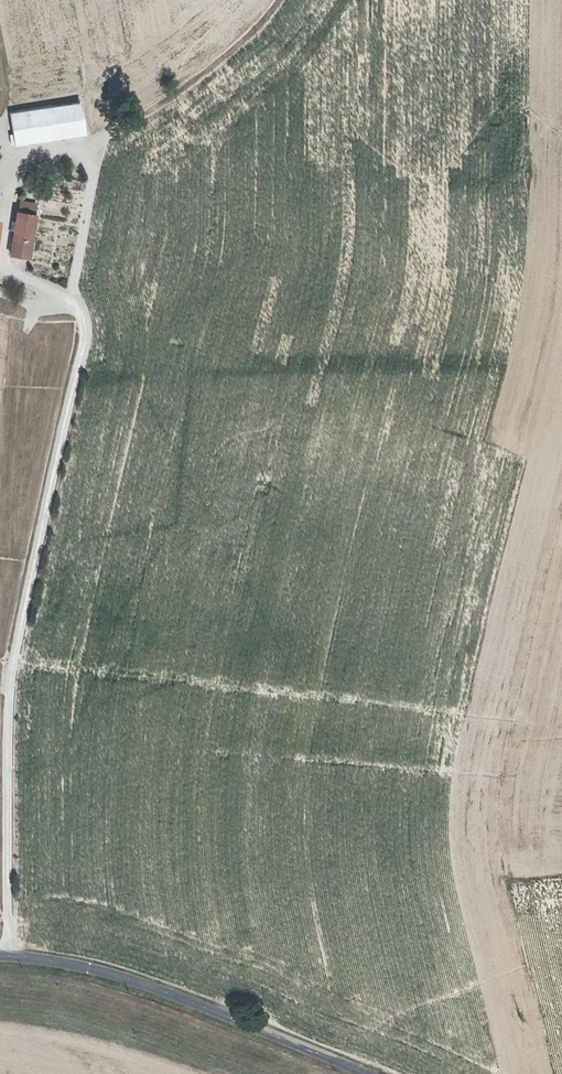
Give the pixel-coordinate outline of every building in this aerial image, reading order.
[(65,102),(23,108),(27,140),(69,134),(99,130),(94,99),(65,102)] [(13,249),(35,252),(43,213),(20,208),(13,249)]
